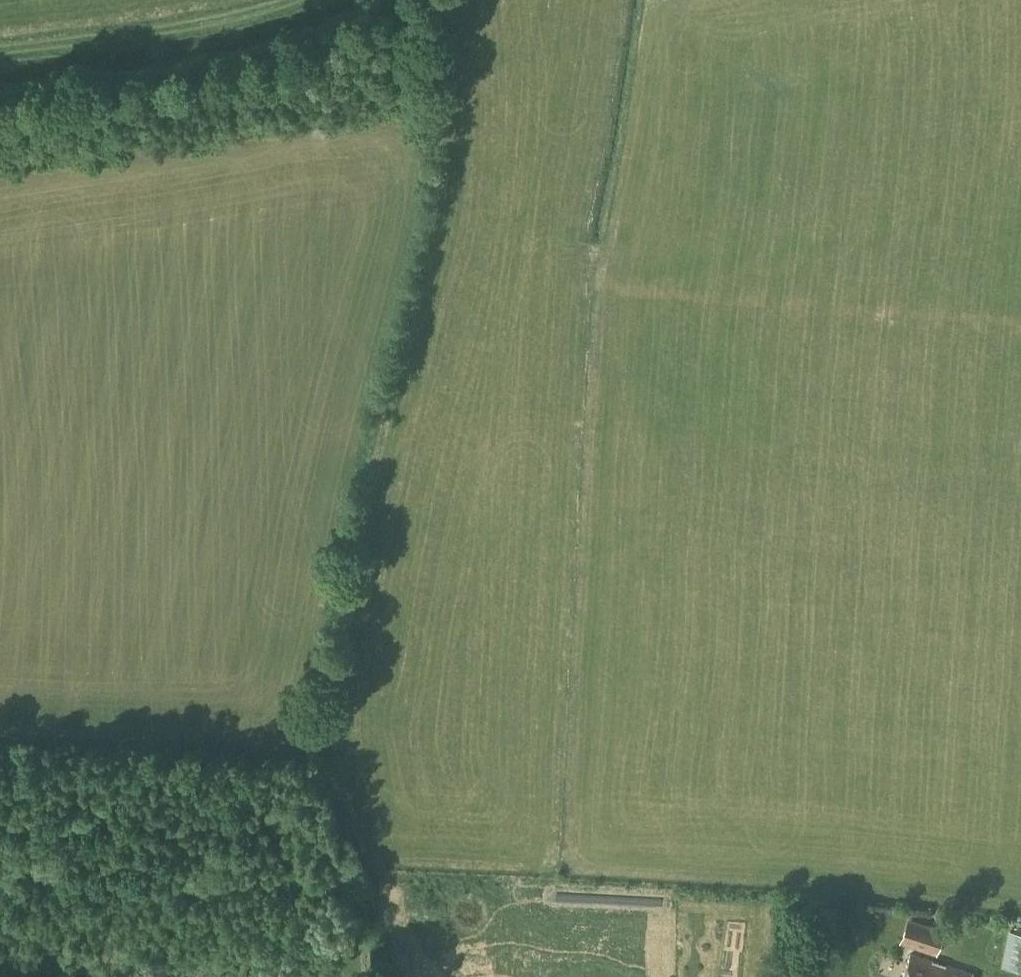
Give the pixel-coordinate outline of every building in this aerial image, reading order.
[(935,954),(936,949),(942,931),(919,923),(906,919),(898,943),(935,954)] [(1020,966),(1020,925),(1012,924),(1006,963),(1020,966)] [(971,974),(909,954),(902,976),(970,976),(971,974)]
